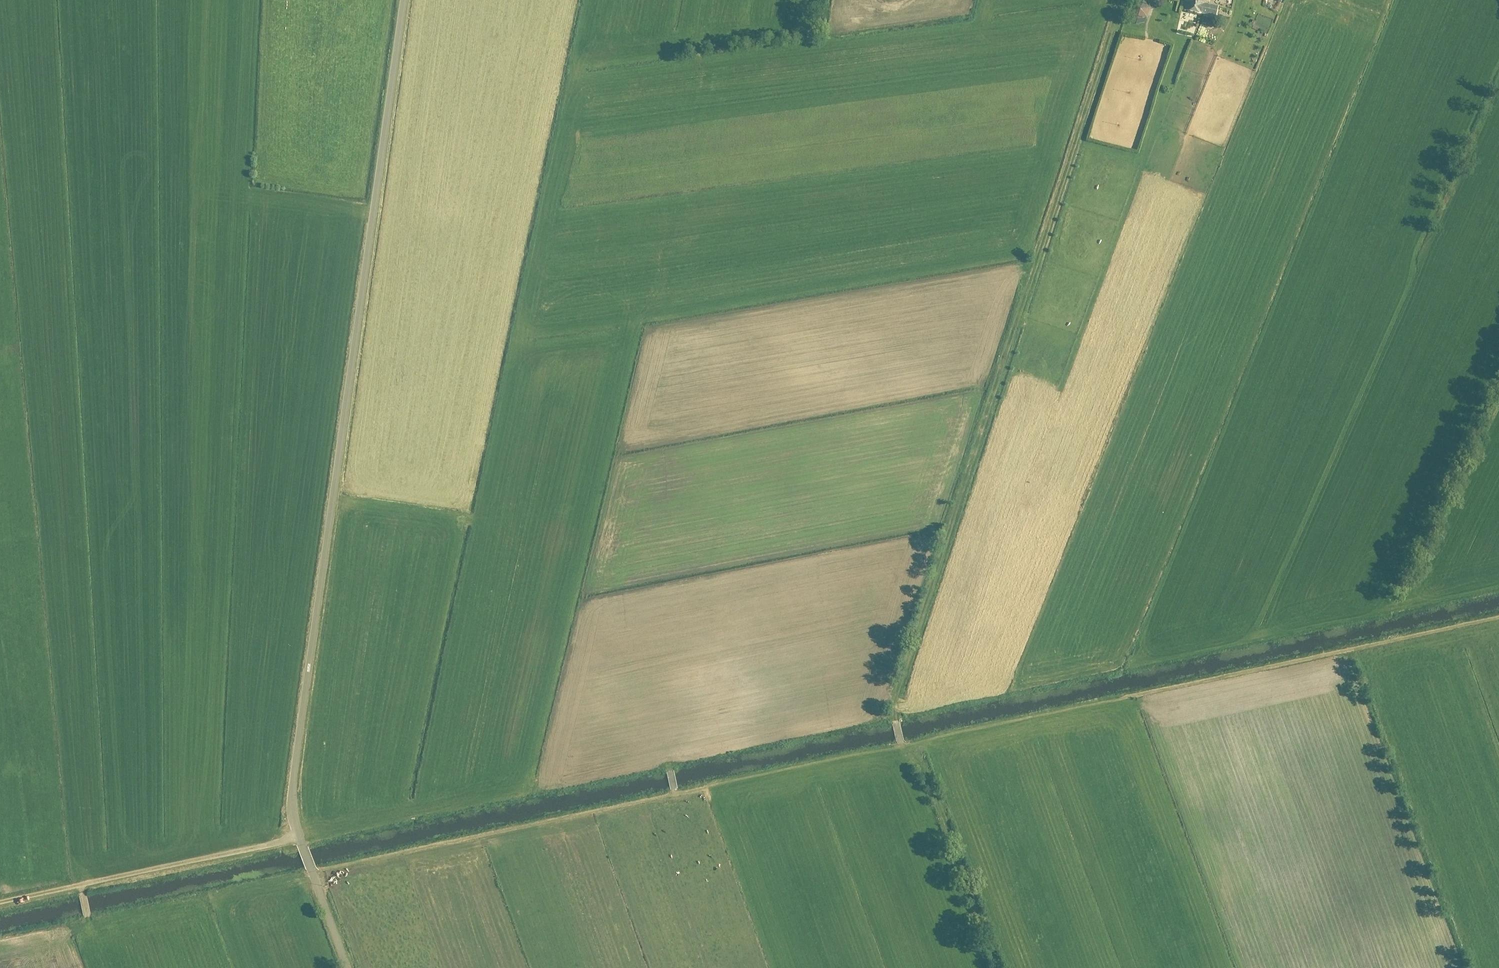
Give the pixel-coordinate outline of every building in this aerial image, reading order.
[(1182,11),(1214,18),(1216,8),(1205,5),(1206,0),(1185,0),(1182,11)] [(1149,10),(1143,3),(1133,5),(1131,14),(1137,21),(1147,19),(1149,10)]
